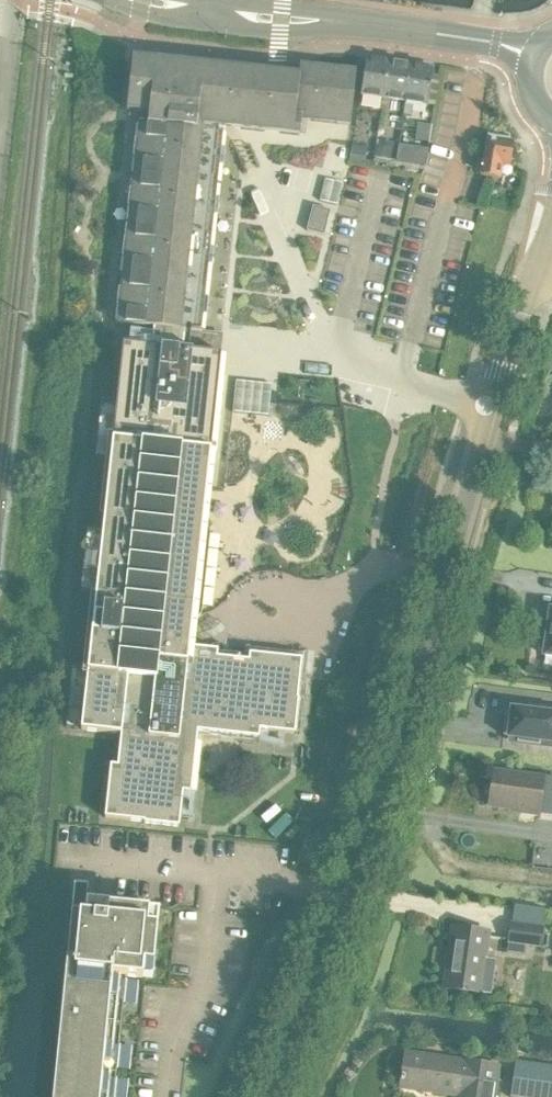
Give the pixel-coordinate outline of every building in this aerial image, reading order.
[(119,307),(117,324),(153,328),(153,329),(151,347),(201,353),(203,336),(203,334),(203,333),(201,333),(201,332),(201,331),(203,316),(206,316),(208,299),(204,299),(206,284),(207,281),(206,281),(208,266),(211,267),(213,249),(210,249),(211,234),(212,234),(212,232),(213,217),(217,217),(219,200),(215,199),(217,184),(218,182),(217,182),(219,167),(222,167),(224,150),(221,149),(222,134),(223,135),(223,132),(202,129),(196,129),(197,123),(197,119),(201,119),(206,119),(206,114),(226,116),(226,121),(231,122),(239,123),(244,123),(245,118),(265,120),(264,126),(269,126),(277,127),(282,127),(283,122),(293,123),(292,129),(300,130),(301,114),(309,115),(309,109),(337,112),(337,118),(343,118),(350,119),(351,119),(356,71),(355,71),(337,69),(336,73),(318,71),(317,67),(301,65),(299,65),(299,66),(298,75),(247,70),(185,63),(184,69),(169,68),(169,62),(132,57),(126,111),(149,113),(148,124),(139,123),(137,140),(137,141),(143,142),(141,157),(135,157),(135,158),(132,190),(132,191),(137,192),(136,207),(130,207),(130,208),(126,240),(126,241),(132,241),(130,257),(125,256),(124,257),(121,290),(127,291),(125,307),(119,306),(119,307)] [(366,59),(360,95),(383,99),(389,62),(386,62),(384,59),(377,58),(374,60),(366,59)] [(389,62),(383,99),(405,102),(410,66),(409,66),(406,62),(400,61),(395,64),(389,62)] [(405,102),(403,116),(411,117),(413,103),(428,105),(433,69),(430,69),(428,66),(422,65),(418,67),(410,66),(405,102)] [(488,135),(487,135),(480,176),(498,179),(500,163),(510,165),(511,161),(514,161),(516,149),(513,148),(513,145),(509,144),(510,138),(509,138),(488,135)] [(376,158),(389,160),(391,149),(378,147),(376,158)] [(416,148),(413,164),(424,165),(426,150),(416,148)] [(351,151),(350,160),(363,162),(364,156),(364,153),(351,151)] [(324,183),(320,201),(337,206),(342,188),(343,184),(325,179),(324,183)] [(330,210),(312,206),(306,230),(323,235),(330,210)] [(86,671),(79,730),(119,735),(116,766),(109,765),(103,818),(142,822),(142,823),(178,827),(181,792),(190,793),(194,751),(195,743),(196,732),(257,738),(257,730),(272,732),(280,733),(292,734),(295,735),(298,699),(297,699),(301,660),(249,654),(248,661),(217,658),(218,651),(194,648),(189,648),(192,619),(195,619),(197,618),(198,618),(200,615),(202,611),(209,538),(210,535),(210,531),(208,528),(207,527),(205,525),(202,525),(205,500),(211,447),(220,365),(221,356),(201,353),(151,347),(122,344),(86,671)] [(236,381),(233,413),(235,413),(268,416),(271,391),(272,385),(236,381)] [(549,611),(545,639),(541,641),(539,642),(537,645),(537,649),(538,652),(543,654),(543,657),(551,659),(551,611),(549,611)] [(503,736),(506,736),(517,738),(517,743),(540,746),(540,741),(547,742),(547,741),(551,742),(551,710),(538,708),(538,713),(512,710),(510,719),(508,719),(505,718),(503,736)] [(487,807),(537,814),(551,815),(551,780),(541,779),(492,773),(487,807)] [(511,845),(508,865),(519,866),(522,847),(511,845)] [(73,887),(53,1096),(114,1096),(126,977),(142,978),(143,964),(153,965),(157,926),(147,925),(149,910),(85,904),(86,896),(86,888),(73,887)] [(539,946),(541,929),(510,925),(508,942),(539,946)] [(452,928),(444,988),(479,992),(491,994),(496,961),(483,959),(487,933),(452,928)] [(422,1091),(457,1096),(496,1096),(501,1066),(462,1060),(404,1052),(401,1075),(400,1074),(399,1080),(400,1080),(399,1087),(422,1091)] [(514,1061),(509,1096),(517,1096),(551,1096),(551,1067),(514,1061)]
